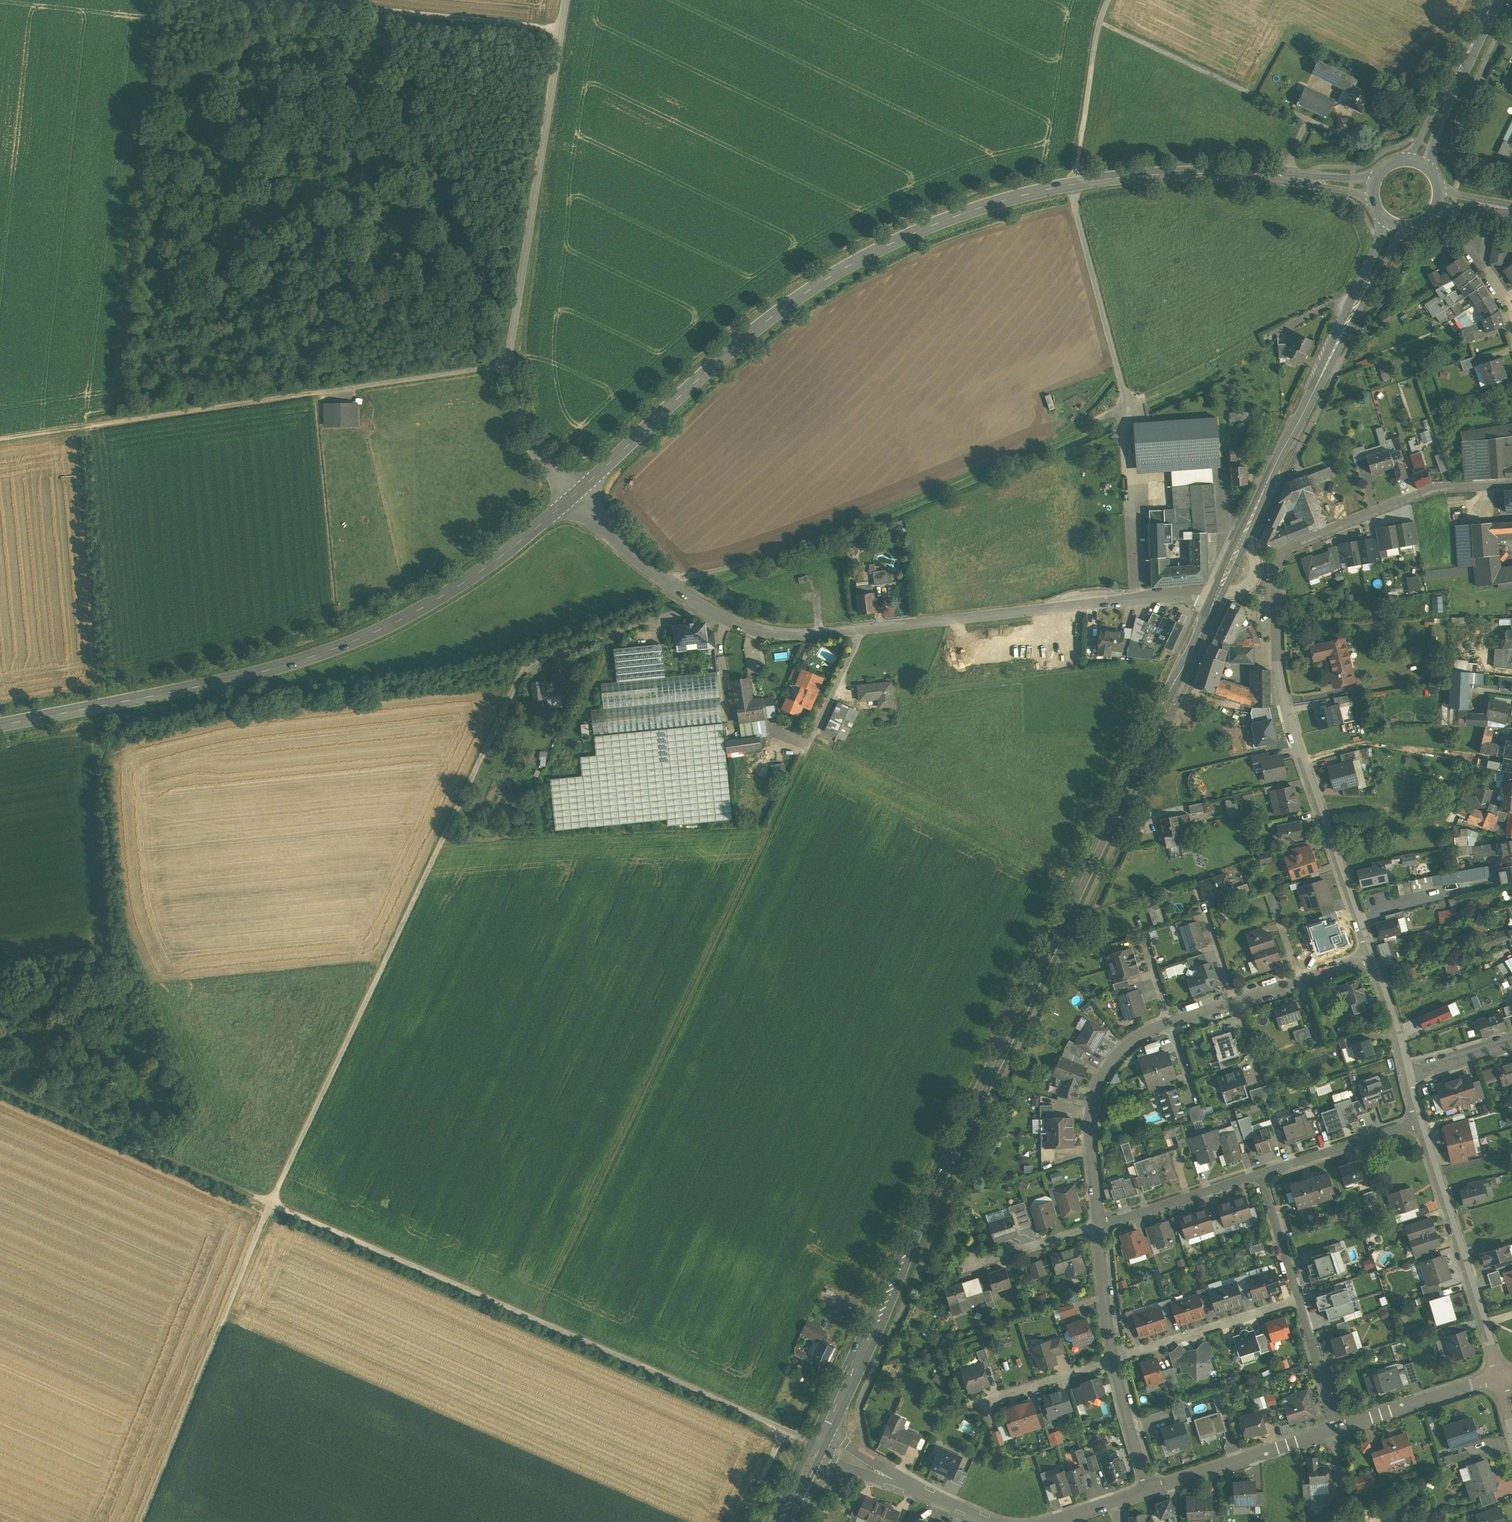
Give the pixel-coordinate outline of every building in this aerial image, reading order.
[(1356,81),(1317,62),(1313,72),(1351,91),(1354,87),(1356,81)] [(1354,87),(1351,91),(1344,105),(1362,113),(1370,95),(1354,87)] [(1332,107),(1303,93),(1297,105),(1327,119),(1332,107)] [(1504,141),(1498,154),(1511,160),(1511,145),(1509,143),(1504,141)] [(1505,252),(1492,250),(1490,263),(1503,265),(1505,252)] [(1469,269),(1461,258),(1460,259),(1461,259),(1455,263),(1454,264),(1448,268),(1448,267),(1447,268),(1450,272),(1455,279),(1469,269)] [(1469,269),(1455,279),(1454,280),(1460,288),(1476,277),(1469,269)] [(1439,278),(1436,271),(1428,276),(1436,290),(1442,286),(1443,286),(1439,278)] [(1450,272),(1439,278),(1443,286),(1448,283),(1454,280),(1455,279),(1450,272)] [(1476,277),(1460,288),(1464,293),(1466,296),(1469,295),(1482,286),(1476,277)] [(1453,292),(1448,283),(1443,286),(1442,286),(1448,295),(1453,292)] [(1436,290),(1442,299),(1445,298),(1446,300),(1441,303),(1438,299),(1428,306),(1435,316),(1444,310),(1450,307),(1458,302),(1459,301),(1457,297),(1453,292),(1448,295),(1442,286),(1436,290)] [(1482,286),(1469,295),(1475,304),(1489,296),(1482,286)] [(1464,293),(1457,297),(1459,301),(1466,296),(1464,293)] [(1475,304),(1485,319),(1498,311),(1489,296),(1475,304)] [(1458,302),(1450,307),(1455,314),(1455,313),(1457,316),(1464,311),(1458,302)] [(1450,307),(1444,310),(1449,317),(1455,314),(1450,307)] [(1444,310),(1435,316),(1440,323),(1449,317),(1444,310)] [(1473,325),(1464,311),(1457,316),(1461,323),(1464,327),(1463,327),(1464,328),(1467,327),(1470,326),(1473,325)] [(1485,319),(1482,321),(1486,333),(1504,327),(1504,326),(1498,311),(1485,319)] [(1470,326),(1467,327),(1464,328),(1460,329),(1465,343),(1475,339),(1470,326)] [(1298,334),(1293,343),(1287,340),(1286,344),(1287,356),(1301,363),(1305,355),(1306,354),(1312,341),(1298,334)] [(1286,344),(1278,345),(1279,359),(1287,358),(1287,356),(1286,344)] [(1474,357),(1460,361),(1463,370),(1477,366),(1474,357)] [(1499,358),(1479,365),(1479,366),(1482,366),(1488,383),(1485,384),(1486,385),(1506,378),(1499,358)] [(357,404),(326,405),(326,426),(357,425),(357,404)] [(1253,413),(1229,415),(1229,422),(1252,421),(1253,413)] [(1217,418),(1133,424),(1136,463),(1220,458),(1217,418)] [(1487,430),(1487,440),(1502,437),(1511,436),(1511,426),(1487,430)] [(1382,427),(1376,429),(1381,445),(1383,445),(1387,444),(1386,441),(1382,427)] [(1423,444),(1432,441),(1429,429),(1419,432),(1423,444)] [(1502,437),(1503,446),(1511,444),(1511,436),(1502,437)] [(1399,437),(1394,438),(1397,448),(1402,446),(1399,437)] [(1502,437),(1487,440),(1490,476),(1490,479),(1505,478),(1505,468),(1503,446),(1502,437)] [(1418,445),(1415,446),(1413,440),(1409,441),(1413,454),(1420,452),(1418,445)] [(1487,440),(1462,441),(1465,477),(1490,476),(1487,440)] [(1364,446),(1351,449),(1354,461),(1367,458),(1366,457),(1367,457),(1364,446)] [(1244,448),(1230,449),(1230,460),(1234,460),(1245,459),(1244,448)] [(1393,449),(1389,450),(1394,467),(1397,480),(1406,477),(1399,452),(1398,453),(1397,448),(1393,449)] [(1372,455),(1367,457),(1367,458),(1372,474),(1394,467),(1389,450),(1372,455)] [(1426,470),(1420,452),(1413,454),(1418,469),(1415,470),(1416,473),(1426,470)] [(1442,453),(1435,456),(1441,473),(1448,470),(1442,453)] [(1235,467),(1231,468),(1232,486),(1247,485),(1245,466),(1235,467)] [(1212,468),(1171,471),(1172,471),(1172,487),(1190,486),(1213,484),(1212,468)] [(1416,473),(1411,475),(1416,489),(1431,483),(1426,470),(1416,473)] [(1315,473),(1306,476),(1314,496),(1323,492),(1315,473)] [(1305,522),(1285,529),(1290,540),(1326,526),(1314,496),(1306,476),(1288,483),(1267,527),(1275,530),(1286,505),(1296,501),(1305,522)] [(1213,484),(1190,486),(1193,523),(1193,533),(1206,533),(1217,533),(1213,484)] [(1190,486),(1172,487),(1174,510),(1164,510),(1164,524),(1171,524),(1193,523),(1190,486)] [(1164,510),(1149,511),(1149,525),(1164,524),(1164,510)] [(1415,522),(1409,523),(1413,545),(1419,544),(1415,522)] [(1490,524),(1491,534),(1511,533),(1511,522),(1499,523),(1490,524)] [(1193,523),(1171,524),(1172,537),(1193,536),(1193,533),(1193,523)] [(1409,523),(1395,525),(1399,547),(1413,545),(1409,523)] [(1490,523),(1471,524),(1473,558),(1474,558),(1480,557),(1492,556),(1492,547),(1491,534),(1490,524),(1490,523)] [(1164,524),(1149,525),(1151,559),(1165,558),(1165,544),(1172,544),(1172,537),(1171,524),(1164,524)] [(1471,524),(1456,526),(1458,568),(1475,566),(1474,558),(1473,558),(1471,524)] [(1395,525),(1381,528),(1385,549),(1399,547),(1395,525)] [(1275,530),(1267,527),(1261,541),(1272,547),(1273,546),(1290,540),(1285,529),(1278,532),(1275,530)] [(1381,528),(1375,529),(1377,539),(1379,551),(1385,549),(1381,528)] [(1194,566),(1166,568),(1165,558),(1151,559),(1152,587),(1206,582),(1207,579),(1206,533),(1193,533),(1193,536),(1194,566)] [(1371,539),(1357,542),(1361,564),(1375,561),(1374,558),(1371,540),(1371,539)] [(1377,539),(1371,540),(1374,558),(1380,557),(1379,551),(1377,539)] [(1357,542),(1343,544),(1346,561),(1347,566),(1361,564),(1357,542)] [(1344,545),(1338,547),(1339,555),(1341,562),(1346,561),(1344,545)] [(1329,552),(1332,558),(1339,555),(1336,546),(1328,548),(1329,552)] [(1329,552),(1312,558),(1312,556),(1302,560),(1308,579),(1316,576),(1335,569),(1332,558),(1329,552)] [(1339,555),(1332,558),(1335,569),(1341,567),(1341,562),(1339,555)] [(1492,556),(1480,557),(1481,565),(1482,572),(1484,586),(1500,583),(1498,571),(1497,556),(1492,556)] [(1498,571),(1500,583),(1511,582),(1511,569),(1498,571)] [(887,570),(880,571),(881,584),(888,584),(887,570)] [(880,571),(873,572),(874,585),(881,584),(880,571)] [(1482,572),(1475,573),(1477,586),(1484,586),(1482,572)] [(807,576),(798,578),(800,584),(809,581),(807,576)] [(1316,576),(1308,579),(1310,585),(1318,582),(1316,576)] [(1418,576),(1406,578),(1409,590),(1420,588),(1418,576)] [(872,585),(857,586),(858,596),(857,596),(859,613),(875,612),(872,585)] [(1432,596),(1432,611),(1443,611),(1442,595),(1432,596)] [(1241,607),(1232,602),(1229,609),(1238,613),(1241,607)] [(1238,613),(1229,609),(1221,625),(1236,632),(1245,613),(1241,607),(1238,613)] [(1153,640),(1146,637),(1143,643),(1130,640),(1130,639),(1123,638),(1121,651),(1121,655),(1127,656),(1160,660),(1166,647),(1172,650),(1183,627),(1168,620),(1153,613),(1143,632),(1154,638),(1153,640)] [(705,624),(675,627),(677,644),(686,643),(697,642),(706,641),(706,632),(705,624)] [(1221,625),(1211,645),(1222,650),(1222,646),(1222,645),(1232,646),(1232,643),(1232,642),(1237,633),(1236,632),(1221,625)] [(1251,626),(1245,629),(1244,640),(1254,638),(1257,637),(1251,626)] [(1123,634),(1101,631),(1098,655),(1109,657),(1109,654),(1110,649),(1121,651),(1123,638),(1123,634)] [(713,632),(706,632),(706,641),(707,649),(715,648),(713,632)] [(1254,638),(1244,640),(1241,646),(1253,647),(1254,638)] [(1344,639),(1311,647),(1314,660),(1329,657),(1332,669),(1329,670),(1332,679),(1340,677),(1353,674),(1344,639)] [(1501,639),(1501,649),(1511,649),(1511,639),(1505,639),(1501,639)] [(706,641),(697,642),(697,649),(698,650),(707,649),(706,641)] [(686,643),(677,644),(678,652),(687,651),(687,650),(686,643)] [(815,643),(811,643),(809,647),(811,651),(816,651),(818,647),(815,643)] [(618,682),(601,684),(604,709),(591,710),(594,736),(596,756),(581,757),(582,776),(551,779),(556,831),(667,820),(668,826),(732,820),(717,672),(665,677),(662,644),(614,649),(618,682)] [(1222,650),(1211,645),(1206,656),(1222,661),(1222,650)] [(1232,646),(1222,646),(1222,650),(1222,661),(1223,662),(1253,662),(1253,647),(1241,646),(1232,646)] [(1501,649),(1494,649),(1493,667),(1511,669),(1511,649),(1501,649)] [(1206,656),(1203,655),(1198,673),(1197,673),(1196,676),(1197,677),(1193,687),(1213,693),(1216,683),(1217,682),(1223,662),(1222,661),(1206,656)] [(1454,671),(1467,672),(1468,662),(1456,660),(1454,671)] [(1270,670),(1253,670),(1254,693),(1254,708),(1270,708),(1270,670)] [(822,679),(803,671),(797,686),(816,694),(822,679)] [(1454,671),(1451,671),(1450,709),(1467,710),(1468,684),(1469,673),(1467,672),(1454,671)] [(1485,675),(1469,673),(1468,684),(1485,686),(1485,675)] [(1353,674),(1340,677),(1342,685),(1355,682),(1353,674)] [(763,700),(752,701),(749,679),(730,682),(732,693),(735,692),(739,723),(763,719),(765,719),(763,700)] [(560,681),(546,683),(548,695),(561,694),(560,681)] [(891,683),(858,686),(860,701),(878,699),(879,707),(893,706),(891,683)] [(1254,693),(1220,683),(1216,683),(1213,693),(1226,697),(1226,699),(1252,707),(1254,708),(1254,693)] [(540,684),(533,685),(535,699),(542,699),(540,684)] [(797,686),(794,684),(789,695),(794,698),(793,701),(796,702),(795,703),(802,705),(810,709),(817,694),(816,694),(797,686)] [(561,694),(548,695),(549,708),(563,707),(561,694)] [(1347,696),(1333,698),(1335,705),(1338,704),(1338,705),(1349,702),(1347,696)] [(773,698),(763,700),(765,719),(776,717),(773,698)] [(788,699),(783,709),(797,715),(802,705),(795,703),(796,702),(793,701),(788,699)] [(1509,706),(1489,701),(1487,714),(1486,719),(1487,719),(1496,721),(1497,721),(1506,723),(1509,706)] [(855,710),(839,702),(825,732),(841,739),(855,710)] [(1335,705),(1315,710),(1320,729),(1343,723),(1338,705),(1338,704),(1335,705)] [(1270,708),(1254,708),(1252,707),(1251,714),(1253,724),(1271,721),(1268,709),(1270,709),(1270,708)] [(1467,710),(1450,709),(1450,717),(1465,718),(1467,718),(1467,710)] [(1487,714),(1473,714),(1465,721),(1465,726),(1482,726),(1485,727),(1487,727),(1487,719),(1486,719),(1487,714)] [(1465,718),(1450,717),(1449,725),(1465,726),(1465,721),(1465,718)] [(763,719),(739,723),(742,740),(765,737),(766,737),(763,719)] [(1276,741),(1271,721),(1253,724),(1253,725),(1256,738),(1257,745),(1265,744),(1276,741)] [(1485,727),(1483,735),(1491,736),(1493,727),(1487,727),(1485,727)] [(742,740),(726,743),(727,752),(728,757),(743,755),(745,762),(757,761),(756,753),(761,752),(766,743),(765,737),(742,740)] [(1256,738),(1252,739),(1254,748),(1265,746),(1265,744),(1257,745),(1256,738)] [(1507,740),(1506,741),(1503,758),(1505,758),(1511,759),(1511,741),(1507,740)] [(1495,746),(1481,744),(1479,753),(1500,757),(1502,750),(1498,749),(1495,746)] [(1330,749),(1319,752),(1321,757),(1331,755),(1330,749)] [(1354,751),(1340,755),(1342,764),(1351,761),(1351,762),(1356,761),(1354,751)] [(1268,752),(1251,756),(1253,764),(1261,762),(1261,760),(1270,758),(1268,752)] [(1270,758),(1261,760),(1261,762),(1266,781),(1286,776),(1284,766),(1283,765),(1280,756),(1270,758)] [(1505,758),(1503,766),(1502,771),(1504,771),(1511,773),(1511,759),(1505,758)] [(1342,764),(1328,767),(1334,790),(1342,788),(1357,784),(1351,762),(1351,761),(1342,764)] [(1501,764),(1487,761),(1486,767),(1502,771),(1503,766),(1501,765),(1501,764)] [(1504,771),(1503,782),(1503,788),(1500,787),(1500,795),(1503,795),(1503,794),(1511,795),(1511,773),(1504,771)] [(1282,784),(1265,787),(1266,794),(1269,793),(1275,792),(1275,791),(1283,789),(1282,784)] [(1357,784),(1342,788),(1344,796),(1360,796),(1357,784)] [(1283,789),(1275,791),(1275,792),(1269,793),(1274,814),(1298,809),(1293,787),(1283,789)] [(1491,792),(1479,788),(1477,799),(1483,801),(1487,803),(1491,792)] [(1503,794),(1503,795),(1502,807),(1501,811),(1505,812),(1511,812),(1511,795),(1503,794)] [(1234,799),(1225,801),(1230,821),(1239,819),(1234,799)] [(1483,801),(1477,799),(1474,806),(1480,809),(1483,801)] [(1487,803),(1483,801),(1480,809),(1486,811),(1489,804),(1487,803)] [(1202,803),(1189,806),(1191,814),(1204,811),(1202,803)] [(1472,809),(1459,803),(1455,812),(1468,818),(1472,809)] [(1498,807),(1489,804),(1486,811),(1488,812),(1496,816),(1497,811),(1501,811),(1502,807),(1498,807)] [(1487,814),(1472,809),(1468,818),(1466,821),(1481,827),(1487,814)] [(1501,811),(1497,811),(1496,816),(1496,818),(1504,820),(1505,812),(1501,811)] [(1487,814),(1481,827),(1490,830),(1493,824),(1496,818),(1496,816),(1488,812),(1487,814)] [(1188,814),(1161,819),(1166,848),(1176,846),(1174,836),(1181,834),(1180,834),(1191,831),(1188,814)] [(1287,817),(1276,820),(1277,826),(1288,823),(1287,817)] [(1305,839),(1301,821),(1288,823),(1277,826),(1279,838),(1286,837),(1289,836),(1296,841),(1305,839)] [(1458,837),(1454,838),(1455,847),(1473,846),(1478,833),(1472,831),(1470,837),(1467,836),(1458,837)] [(1496,843),(1497,848),(1501,847),(1503,857),(1511,856),(1511,841),(1496,843)] [(1496,843),(1472,847),(1473,853),(1489,851),(1489,849),(1497,848),(1496,843)] [(1292,849),(1295,856),(1308,852),(1306,846),(1292,849)] [(1286,859),(1293,878),(1317,870),(1310,851),(1295,856),(1286,859)] [(1404,866),(1417,864),(1415,857),(1403,859),(1404,866)] [(1389,860),(1373,863),(1374,868),(1384,866),(1384,869),(1391,867),(1389,860)] [(1374,868),(1358,872),(1361,886),(1387,880),(1384,869),(1384,866),(1374,868)] [(1498,869),(1501,887),(1511,885),(1511,866),(1498,869)] [(1484,867),(1470,869),(1441,875),(1443,885),(1471,879),(1485,877),(1484,867)] [(1226,874),(1199,882),(1206,901),(1232,893),(1226,874)] [(1441,875),(1430,877),(1432,887),(1443,885),(1441,875)] [(1432,889),(1430,877),(1411,881),(1411,882),(1413,892),(1432,889)] [(1311,878),(1296,883),(1298,890),(1302,888),(1313,884),(1311,878)] [(1313,884),(1302,888),(1309,909),(1319,906),(1332,901),(1325,880),(1313,884)] [(1400,895),(1413,892),(1411,882),(1398,885),(1400,895)] [(1332,901),(1319,906),(1323,916),(1335,912),(1332,901)] [(1154,906),(1148,908),(1151,916),(1157,914),(1154,906)] [(1439,922),(1450,921),(1448,909),(1438,910),(1439,922)] [(1335,912),(1323,916),(1318,918),(1320,924),(1321,925),(1322,925),(1323,929),(1335,926),(1339,924),(1335,912)] [(1396,913),(1385,916),(1387,922),(1397,919),(1396,913)] [(1192,917),(1175,923),(1177,928),(1180,927),(1194,923),(1192,917)] [(1397,919),(1401,932),(1408,930),(1404,917),(1397,919)] [(1387,922),(1376,924),(1380,938),(1401,932),(1397,919),(1387,922)] [(1194,923),(1180,927),(1188,951),(1205,946),(1197,922),(1194,923)] [(1335,926),(1323,929),(1322,925),(1321,925),(1320,924),(1311,927),(1318,948),(1335,943),(1336,947),(1346,944),(1343,933),(1338,934),(1335,926)] [(1259,930),(1246,934),(1248,940),(1260,936),(1259,930)] [(1266,936),(1263,937),(1260,936),(1248,940),(1250,946),(1254,948),(1255,953),(1256,952),(1274,946),(1269,933),(1266,934),(1266,936)] [(1432,946),(1431,933),(1420,934),(1420,947),(1432,946)] [(1377,944),(1384,963),(1396,958),(1389,940),(1377,944)] [(1117,942),(1102,947),(1104,953),(1119,949),(1117,942)] [(1274,946),(1256,952),(1257,956),(1255,960),(1258,966),(1270,962),(1272,959),(1275,958),(1275,960),(1279,959),(1275,946),(1274,946)] [(1131,948),(1105,956),(1113,981),(1138,973),(1137,967),(1138,966),(1136,966),(1135,961),(1136,961),(1136,960),(1135,960),(1133,956),(1135,955),(1134,954),(1133,955),(1131,948)] [(1204,953),(1187,959),(1188,963),(1201,970),(1203,966),(1207,964),(1204,953)] [(1455,961),(1444,965),(1446,971),(1457,967),(1455,961)] [(1270,962),(1258,966),(1260,972),(1272,968),(1270,962)] [(1505,962),(1500,964),(1509,978),(1511,976),(1511,973),(1505,962)] [(1207,964),(1203,966),(1201,970),(1197,978),(1188,980),(1193,994),(1204,990),(1210,988),(1215,978),(1213,971),(1210,963),(1207,964)] [(1176,965),(1164,969),(1168,977),(1179,973),(1176,965)] [(1459,973),(1457,967),(1446,971),(1448,977),(1459,973)] [(1127,980),(1113,984),(1115,990),(1120,989),(1129,986),(1127,980)] [(1359,980),(1340,987),(1343,998),(1345,997),(1348,1004),(1350,1003),(1362,999),(1365,998),(1362,991),(1363,990),(1361,985),(1360,984),(1359,980)] [(1115,990),(1105,993),(1107,999),(1118,996),(1122,994),(1120,989),(1115,990)] [(1122,994),(1118,996),(1126,1020),(1145,1013),(1138,989),(1122,994)] [(1362,999),(1350,1003),(1354,1015),(1365,1011),(1362,999)] [(1295,1003),(1274,1009),(1280,1024),(1300,1018),(1295,1003)] [(1453,1016),(1448,1005),(1418,1017),(1423,1028),(1453,1016)] [(1265,1014),(1258,1018),(1261,1025),(1269,1021),(1265,1014)] [(1501,1014),(1479,1021),(1483,1036),(1506,1029),(1501,1014)] [(1075,1043),(1075,1044),(1085,1049),(1092,1054),(1105,1030),(1083,1018),(1077,1028),(1082,1031),(1075,1043)] [(1219,1023),(1201,1029),(1206,1044),(1207,1044),(1213,1042),(1211,1038),(1223,1034),(1219,1023)] [(1308,1027),(1298,1030),(1301,1040),(1311,1037),(1308,1027)] [(1298,1030),(1293,1031),(1296,1042),(1301,1040),(1298,1030)] [(1232,1039),(1230,1032),(1223,1034),(1211,1038),(1213,1042),(1219,1062),(1239,1055),(1235,1044),(1236,1043),(1235,1038),(1232,1039)] [(1349,1037),(1339,1041),(1341,1049),(1351,1046),(1351,1044),(1349,1037)] [(1351,1044),(1351,1046),(1356,1060),(1374,1054),(1369,1039),(1351,1044)] [(1085,1049),(1075,1044),(1075,1043),(1069,1040),(1064,1049),(1074,1055),(1080,1058),(1085,1049)] [(1146,1053),(1160,1050),(1158,1041),(1144,1044),(1146,1053)] [(1150,1053),(1138,1057),(1140,1063),(1152,1059),(1150,1053)] [(1152,1059),(1140,1063),(1143,1062),(1146,1073),(1170,1065),(1167,1054),(1152,1059)] [(1080,1058),(1074,1055),(1071,1062),(1083,1067),(1086,1062),(1080,1058)] [(1071,1062),(1061,1058),(1054,1075),(1066,1080),(1063,1086),(1061,1086),(1058,1095),(1076,1099),(1077,1093),(1076,1091),(1079,1085),(1078,1085),(1084,1073),(1082,1072),(1084,1067),(1083,1067),(1071,1062)] [(1498,1067),(1501,1078),(1503,1085),(1511,1082),(1511,1063),(1498,1067)] [(1170,1065),(1146,1073),(1150,1084),(1147,1085),(1160,1081),(1174,1076),(1170,1065)] [(1498,1067),(1482,1072),(1486,1084),(1501,1078),(1498,1067)] [(1233,1072),(1226,1075),(1226,1074),(1217,1077),(1225,1102),(1233,1099),(1234,1102),(1248,1097),(1244,1086),(1244,1084),(1247,1084),(1242,1069),(1233,1072)] [(1469,1075),(1437,1086),(1439,1094),(1444,1109),(1445,1109),(1476,1099),(1471,1083),(1469,1075)] [(1386,1077),(1360,1086),(1364,1098),(1367,1108),(1368,1108),(1393,1099),(1386,1077)] [(1160,1081),(1147,1085),(1149,1091),(1162,1087),(1160,1081)] [(1479,1081),(1471,1083),(1476,1099),(1476,1100),(1485,1098),(1479,1081)] [(1266,1085),(1249,1091),(1253,1102),(1270,1096),(1266,1085)] [(1175,1089),(1159,1094),(1167,1121),(1184,1116),(1175,1089)] [(1444,1109),(1439,1094),(1432,1096),(1437,1113),(1445,1110),(1445,1109),(1444,1109)] [(1058,1095),(1057,1100),(1072,1104),(1074,1099),(1058,1095)] [(1364,1098),(1358,1100),(1363,1114),(1369,1112),(1368,1108),(1367,1108),(1364,1098)] [(1358,1100),(1352,1102),(1352,1105),(1353,1105),(1357,1116),(1363,1114),(1358,1100)] [(1201,1104),(1188,1109),(1192,1122),(1205,1118),(1201,1104)] [(1482,1113),(1488,1111),(1486,1104),(1479,1106),(1482,1113)] [(1053,1105),(1040,1105),(1040,1119),(1053,1119),(1053,1105)] [(1352,1105),(1336,1110),(1336,1108),(1321,1113),(1328,1132),(1342,1127),(1341,1125),(1358,1120),(1357,1116),(1353,1105),(1352,1105)] [(1286,1146),(1319,1134),(1314,1119),(1307,1121),(1303,1110),(1277,1119),(1286,1146)] [(1240,1127),(1244,1139),(1244,1140),(1254,1137),(1252,1132),(1253,1132),(1248,1116),(1237,1120),(1240,1127)] [(1053,1119),(1040,1119),(1041,1133),(1073,1132),(1072,1118),(1053,1119)] [(1466,1119),(1459,1121),(1460,1128),(1468,1126),(1466,1119)] [(1237,1120),(1231,1122),(1233,1129),(1240,1127),(1237,1120)] [(1459,1121),(1443,1126),(1445,1132),(1460,1128),(1459,1121)] [(1272,1124),(1265,1126),(1266,1128),(1270,1138),(1275,1136),(1272,1124)] [(1342,1126),(1344,1135),(1351,1134),(1349,1125),(1342,1126)] [(1181,1126),(1173,1128),(1175,1136),(1179,1148),(1188,1146),(1186,1140),(1181,1126)] [(1468,1126),(1460,1128),(1445,1132),(1448,1145),(1471,1139),(1468,1126)] [(1240,1127),(1233,1129),(1234,1131),(1237,1141),(1244,1139),(1240,1127)] [(1173,1128),(1162,1132),(1165,1140),(1175,1136),(1173,1128)] [(1253,1132),(1252,1132),(1254,1137),(1259,1154),(1273,1149),(1270,1138),(1266,1128),(1253,1132)] [(1217,1130),(1192,1138),(1196,1149),(1201,1164),(1211,1160),(1207,1149),(1221,1144),(1219,1136),(1217,1130)] [(1219,1136),(1221,1144),(1225,1154),(1223,1155),(1226,1164),(1241,1159),(1236,1141),(1237,1141),(1234,1131),(1219,1136)] [(1073,1132),(1041,1133),(1041,1147),(1054,1147),(1073,1146),(1073,1132)] [(1192,1138),(1186,1140),(1188,1146),(1190,1151),(1196,1149),(1192,1138)] [(1471,1139),(1448,1145),(1451,1158),(1467,1155),(1474,1153),(1471,1139)] [(1054,1147),(1041,1147),(1041,1161),(1054,1160),(1054,1147)] [(1130,1147),(1123,1150),(1127,1162),(1134,1160),(1130,1147)] [(1169,1151),(1152,1157),(1160,1184),(1169,1181),(1170,1183),(1179,1180),(1169,1151)] [(1467,1155),(1451,1158),(1453,1165),(1468,1161),(1467,1155)] [(1152,1157),(1134,1163),(1138,1176),(1142,1186),(1144,1192),(1152,1189),(1152,1187),(1160,1184),(1152,1157)] [(1358,1161),(1339,1167),(1344,1184),(1354,1180),(1355,1182),(1364,1179),(1358,1161)] [(1052,1181),(1062,1178),(1060,1171),(1050,1173),(1052,1181)] [(1328,1172),(1290,1185),(1297,1209),(1336,1197),(1328,1172)] [(1138,1176),(1133,1178),(1132,1177),(1124,1180),(1123,1178),(1111,1182),(1112,1185),(1112,1187),(1113,1187),(1114,1189),(1123,1186),(1126,1197),(1126,1198),(1138,1194),(1136,1188),(1142,1186),(1138,1176)] [(1486,1179),(1468,1183),(1470,1189),(1482,1186),(1482,1188),(1488,1187),(1486,1179)] [(1055,1192),(1054,1186),(1048,1188),(1052,1201),(1054,1205),(1059,1204),(1055,1192)] [(1073,1186),(1055,1192),(1059,1204),(1063,1216),(1081,1211),(1073,1186)] [(1114,1189),(1111,1190),(1114,1201),(1126,1197),(1123,1186),(1114,1189)] [(1470,1189),(1462,1192),(1465,1205),(1485,1199),(1482,1188),(1482,1186),(1470,1189)] [(1411,1187),(1388,1194),(1395,1215),(1418,1208),(1411,1187)] [(1374,1191),(1362,1194),(1366,1206),(1378,1202),(1374,1191)] [(1244,1197),(1231,1201),(1238,1222),(1250,1218),(1251,1217),(1248,1209),(1244,1197)] [(1052,1201),(1046,1203),(1051,1217),(1057,1215),(1054,1205),(1052,1201)] [(1231,1201),(1218,1205),(1222,1218),(1224,1226),(1225,1226),(1238,1222),(1231,1201)] [(1024,1202),(1008,1207),(1011,1216),(1012,1215),(1017,1229),(1031,1225),(1024,1202)] [(1038,1208),(1033,1209),(1039,1229),(1053,1224),(1051,1217),(1046,1203),(1038,1206),(1038,1208)] [(1254,1207),(1248,1209),(1251,1217),(1250,1218),(1252,1222),(1258,1220),(1254,1207)] [(1428,1207),(1415,1211),(1417,1217),(1430,1213),(1428,1207)] [(1206,1209),(1193,1213),(1200,1234),(1212,1230),(1213,1230),(1210,1221),(1206,1209)] [(1193,1213),(1180,1218),(1184,1230),(1186,1238),(1187,1238),(1200,1234),(1193,1213)] [(1011,1216),(988,1223),(995,1243),(1019,1235),(1017,1229),(1012,1215),(1011,1216)] [(1416,1217),(1404,1221),(1406,1227),(1418,1223),(1416,1217)] [(1222,1218),(1216,1219),(1220,1233),(1227,1231),(1225,1226),(1224,1226),(1222,1218)] [(1216,1219),(1210,1221),(1213,1230),(1212,1230),(1214,1235),(1220,1233),(1216,1219)] [(1418,1223),(1406,1227),(1410,1239),(1435,1232),(1434,1230),(1432,1229),(1431,1227),(1433,1226),(1431,1219),(1418,1223)] [(1169,1230),(1167,1222),(1151,1227),(1152,1228),(1156,1242),(1158,1246),(1173,1241),(1172,1237),(1173,1235),(1171,1231),(1169,1230)] [(1156,1242),(1152,1228),(1146,1230),(1148,1237),(1150,1244),(1156,1242)] [(1184,1230),(1178,1232),(1182,1245),(1189,1243),(1187,1238),(1186,1238),(1184,1230)] [(1139,1231),(1122,1236),(1124,1243),(1122,1245),(1124,1249),(1126,1250),(1128,1250),(1129,1250),(1131,1256),(1145,1252),(1146,1252),(1142,1240),(1139,1231)] [(1435,1232),(1410,1239),(1414,1253),(1426,1249),(1439,1245),(1436,1237),(1435,1238),(1434,1235),(1435,1233),(1435,1232)] [(1148,1237),(1142,1240),(1146,1252),(1145,1252),(1146,1257),(1154,1254),(1150,1244),(1148,1237)] [(1262,1243),(1249,1247),(1251,1253),(1264,1249),(1262,1243)] [(1334,1244),(1323,1247),(1324,1253),(1330,1251),(1331,1253),(1337,1251),(1334,1244)] [(1480,1254),(1485,1266),(1494,1263),(1511,1258),(1508,1245),(1480,1254)] [(1077,1247),(1051,1255),(1057,1273),(1071,1268),(1073,1274),(1085,1270),(1077,1247)] [(1426,1249),(1414,1253),(1416,1258),(1428,1254),(1426,1249)] [(1324,1253),(1311,1257),(1313,1264),(1312,1267),(1313,1270),(1316,1272),(1319,1279),(1322,1278),(1325,1279),(1327,1278),(1329,1276),(1337,1273),(1331,1253),(1330,1251),(1324,1253)] [(1443,1256),(1426,1262),(1429,1271),(1426,1277),(1428,1284),(1429,1285),(1438,1282),(1450,1278),(1443,1256)] [(1033,1278),(1046,1274),(1042,1258),(1029,1262),(1033,1278)] [(1494,1263),(1496,1270),(1511,1264),(1511,1260),(1511,1258),(1494,1263)] [(1366,1269),(1373,1267),(1371,1259),(1363,1261),(1366,1269)] [(985,1267),(977,1268),(978,1275),(986,1274),(985,1267)] [(1259,1268),(1246,1272),(1247,1274),(1248,1279),(1261,1274),(1259,1268)] [(1006,1269),(987,1275),(993,1292),(1011,1286),(1006,1269)] [(1498,1269),(1487,1273),(1491,1287),(1502,1283),(1498,1269)] [(1274,1270),(1261,1274),(1268,1295),(1281,1291),(1274,1270)] [(1247,1274),(1240,1276),(1245,1290),(1250,1288),(1247,1279),(1248,1279),(1247,1274)] [(1248,1279),(1247,1279),(1250,1288),(1254,1300),(1268,1295),(1261,1274),(1248,1279)] [(1240,1276),(1234,1278),(1235,1283),(1236,1283),(1239,1291),(1245,1290),(1240,1276)] [(978,1278),(972,1280),(975,1290),(981,1288),(978,1278)] [(972,1280),(962,1283),(967,1298),(977,1294),(975,1290),(972,1280)] [(1334,1285),(1335,1290),(1346,1287),(1345,1281),(1334,1285)] [(1428,1284),(1421,1286),(1424,1296),(1441,1290),(1438,1282),(1429,1285),(1428,1284)] [(962,1283),(945,1289),(950,1304),(967,1298),(962,1283)] [(1235,1283),(1223,1287),(1230,1308),(1243,1304),(1239,1291),(1236,1283),(1235,1283)] [(1209,1287),(1202,1288),(1207,1302),(1212,1300),(1209,1291),(1210,1291),(1209,1287)] [(1210,1291),(1209,1291),(1212,1300),(1216,1312),(1230,1308),(1223,1287),(1210,1291)] [(1325,1309),(1351,1300),(1346,1287),(1335,1290),(1317,1296),(1318,1301),(1316,1301),(1319,1311),(1325,1309)] [(981,1288),(975,1290),(977,1294),(967,1298),(969,1305),(985,1299),(983,1292),(981,1288)] [(1202,1288),(1196,1291),(1197,1295),(1198,1295),(1201,1304),(1207,1302),(1202,1288)] [(990,1290),(983,1292),(985,1299),(986,1303),(993,1300),(990,1290)] [(1197,1295),(1185,1299),(1191,1320),(1205,1316),(1201,1304),(1198,1295),(1197,1295)] [(1447,1296),(1431,1301),(1437,1323),(1454,1318),(1447,1296)] [(967,1298),(950,1304),(953,1312),(970,1306),(969,1305),(967,1298)] [(1170,1299),(1164,1301),(1168,1314),(1174,1312),(1171,1304),(1172,1303),(1170,1299)] [(1172,1303),(1171,1304),(1174,1312),(1178,1325),(1191,1320),(1185,1299),(1172,1303)] [(1351,1300),(1325,1309),(1329,1320),(1343,1315),(1355,1312),(1351,1300)] [(1164,1301),(1158,1303),(1159,1308),(1160,1307),(1163,1316),(1168,1314),(1164,1301)] [(1072,1303),(1059,1308),(1062,1317),(1075,1312),(1072,1303)] [(1159,1308),(1147,1312),(1153,1333),(1167,1328),(1163,1316),(1160,1307),(1159,1308)] [(1355,1312),(1343,1315),(1345,1321),(1362,1316),(1360,1310),(1355,1312)] [(1132,1311),(1126,1313),(1130,1327),(1136,1325),(1133,1316),(1134,1316),(1132,1311)] [(1134,1316),(1133,1316),(1136,1325),(1140,1337),(1153,1333),(1147,1312),(1134,1316)] [(1432,1312),(1426,1314),(1429,1323),(1435,1321),(1432,1312)] [(1277,1320),(1273,1321),(1272,1321),(1267,1323),(1266,1323),(1267,1324),(1268,1328),(1272,1342),(1287,1337),(1284,1328),(1287,1327),(1284,1317),(1277,1320),(1276,1320),(1277,1320)] [(1087,1319),(1067,1326),(1073,1344),(1077,1343),(1078,1346),(1090,1342),(1089,1339),(1093,1338),(1087,1319)] [(826,1332),(806,1323),(802,1332),(821,1341),(822,1341),(826,1332)] [(1459,1323),(1446,1327),(1449,1335),(1462,1331),(1459,1323)] [(1268,1328),(1262,1330),(1263,1334),(1266,1343),(1272,1342),(1268,1328)] [(1245,1330),(1242,1331),(1240,1334),(1241,1335),(1234,1338),(1236,1345),(1235,1346),(1234,1349),(1235,1352),(1238,1353),(1239,1356),(1259,1349),(1260,1349),(1255,1336),(1254,1331),(1248,1333),(1248,1332),(1245,1330)] [(1350,1333),(1331,1339),(1337,1356),(1352,1351),(1356,1350),(1356,1349),(1350,1333)] [(1467,1333),(1446,1339),(1452,1358),(1473,1352),(1467,1333)] [(1263,1334),(1255,1336),(1260,1349),(1259,1349),(1261,1354),(1269,1351),(1266,1343),(1263,1334)] [(1061,1338),(1049,1342),(1053,1355),(1065,1351),(1061,1338)] [(835,1348),(822,1341),(821,1341),(813,1358),(814,1359),(827,1365),(835,1348)] [(1049,1342),(1033,1347),(1034,1350),(1032,1353),(1033,1357),(1036,1358),(1040,1368),(1056,1363),(1053,1355),(1049,1342)] [(1210,1343),(1204,1343),(1196,1351),(1213,1354),(1210,1343)] [(1180,1346),(1173,1352),(1169,1354),(1174,1368),(1181,1366),(1179,1358),(1181,1355),(1185,1355),(1185,1353),(1186,1353),(1180,1346)] [(1364,1346),(1356,1349),(1356,1350),(1352,1351),(1354,1357),(1366,1353),(1364,1346)] [(813,1358),(794,1348),(795,1355),(812,1363),(814,1359),(813,1358)] [(985,1349),(976,1351),(980,1364),(982,1363),(984,1368),(990,1366),(985,1349)] [(1193,1355),(1191,1353),(1186,1353),(1185,1353),(1185,1355),(1181,1355),(1179,1358),(1181,1366),(1183,1371),(1188,1371),(1197,1380),(1199,1377),(1205,1377),(1209,1373),(1208,1372),(1211,1368),(1209,1362),(1207,1360),(1213,1354),(1196,1351),(1193,1355)] [(1156,1359),(1142,1364),(1149,1385),(1163,1380),(1156,1359)] [(1280,1368),(1289,1367),(1287,1359),(1279,1360),(1280,1368)] [(980,1364),(965,1369),(968,1380),(966,1381),(969,1392),(970,1391),(972,1392),(979,1390),(980,1388),(989,1385),(984,1368),(982,1363),(980,1364)] [(1413,1363),(1404,1365),(1410,1383),(1418,1380),(1413,1363)] [(1396,1367),(1365,1377),(1368,1388),(1376,1386),(1379,1395),(1385,1392),(1402,1386),(1396,1367)] [(1178,1381),(1173,1368),(1163,1372),(1168,1384),(1178,1381)] [(1099,1378),(1082,1383),(1083,1386),(1087,1399),(1104,1394),(1099,1378)] [(1083,1386),(1071,1390),(1076,1403),(1087,1399),(1083,1386)] [(1307,1390),(1296,1393),(1299,1401),(1284,1406),(1290,1423),(1315,1415),(1307,1390)] [(1057,1392),(1044,1397),(1046,1403),(1049,1412),(1047,1413),(1049,1417),(1071,1410),(1066,1393),(1058,1395),(1057,1392)] [(1265,1395),(1267,1404),(1276,1402),(1274,1393),(1265,1395)] [(1019,1403),(1004,1409),(1012,1435),(1039,1427),(1039,1426),(1035,1415),(1031,1401),(1020,1404),(1019,1403)] [(1223,1401),(1214,1403),(1217,1413),(1221,1412),(1223,1419),(1228,1417),(1223,1401)] [(1046,1403),(1038,1405),(1041,1413),(1044,1423),(1050,1421),(1049,1417),(1047,1413),(1049,1412),(1046,1403)] [(1183,1404),(1171,1408),(1177,1425),(1182,1423),(1188,1422),(1183,1404)] [(1267,1407),(1258,1409),(1259,1412),(1260,1412),(1264,1423),(1271,1421),(1268,1411),(1267,1407)] [(1277,1408),(1268,1411),(1271,1421),(1273,1425),(1281,1422),(1277,1408)] [(1217,1413),(1195,1420),(1201,1439),(1226,1432),(1223,1419),(1221,1412),(1217,1413)] [(1259,1412),(1253,1414),(1250,1419),(1240,1422),(1245,1437),(1266,1431),(1264,1423),(1260,1412),(1259,1412)] [(1041,1413),(1035,1415),(1039,1426),(1039,1427),(1039,1429),(1045,1427),(1044,1423),(1041,1413)] [(893,1415),(889,1423),(880,1442),(904,1453),(908,1444),(912,1436),(911,1436),(899,1430),(903,1419),(893,1415)] [(1471,1418),(1444,1426),(1451,1449),(1478,1441),(1471,1418)] [(1177,1425),(1163,1429),(1168,1448),(1180,1444),(1180,1446),(1188,1444),(1182,1423),(1177,1425)] [(999,1425),(1003,1440),(1009,1438),(1006,1424),(999,1425)] [(1048,1433),(1052,1445),(1063,1442),(1060,1429),(1048,1433)] [(922,1436),(913,1432),(911,1436),(912,1436),(908,1444),(916,1448),(922,1436)] [(1004,1445),(1000,1432),(992,1434),(997,1448),(1004,1445)] [(1405,1434),(1382,1441),(1385,1449),(1388,1460),(1411,1453),(1405,1434)] [(1082,1448),(1075,1451),(1079,1464),(1086,1462),(1082,1448)] [(1385,1449),(1380,1451),(1384,1462),(1388,1460),(1385,1449)] [(953,1454),(943,1450),(941,1453),(935,1450),(931,1458),(935,1460),(931,1468),(952,1477),(956,1468),(959,1461),(951,1457),(953,1454)] [(1468,1450),(1453,1455),(1455,1462),(1470,1457),(1468,1450)] [(1380,1451),(1372,1454),(1379,1474),(1387,1471),(1384,1462),(1380,1451)] [(1453,1454),(1443,1457),(1444,1460),(1445,1462),(1446,1465),(1455,1462),(1453,1455),(1453,1454)] [(1095,1455),(1085,1458),(1090,1472),(1100,1468),(1095,1455)] [(1318,1466),(1317,1457),(1307,1458),(1309,1484),(1328,1482),(1331,1482),(1330,1471),(1327,1471),(1326,1466),(1318,1466)] [(1111,1462),(1110,1460),(1102,1463),(1108,1480),(1116,1478),(1116,1480),(1124,1477),(1122,1469),(1126,1468),(1123,1460),(1119,1462),(1119,1460),(1111,1462)] [(1485,1460),(1467,1466),(1471,1479),(1466,1481),(1472,1496),(1478,1494),(1478,1495),(1493,1490),(1495,1489),(1493,1484),(1495,1482),(1493,1477),(1491,1476),(1485,1460)] [(1065,1472),(1072,1493),(1071,1493),(1072,1495),(1086,1490),(1084,1483),(1087,1482),(1085,1475),(1083,1474),(1081,1467),(1065,1472)] [(967,1473),(956,1468),(952,1477),(950,1481),(962,1486),(967,1473)] [(1047,1471),(1040,1473),(1045,1487),(1050,1485),(1051,1483),(1049,1476),(1047,1471)] [(1065,1472),(1065,1471),(1049,1476),(1051,1483),(1050,1485),(1052,1493),(1056,1492),(1058,1498),(1071,1493),(1072,1493),(1065,1472)] [(1369,1475),(1362,1478),(1364,1486),(1372,1483),(1369,1475)] [(1254,1482),(1234,1483),(1236,1504),(1255,1503),(1256,1503),(1255,1493),(1254,1482)] [(1328,1482),(1309,1484),(1311,1496),(1329,1494),(1328,1482)] [(1493,1490),(1478,1495),(1482,1506),(1497,1501),(1493,1490)] [(1263,1492),(1255,1493),(1256,1503),(1255,1503),(1255,1506),(1265,1505),(1263,1492)] [(1329,1494),(1311,1496),(1311,1502),(1330,1500),(1329,1494)] [(1210,1496),(1187,1498),(1189,1517),(1210,1516),(1211,1516),(1210,1499),(1210,1496)] [(866,1498),(862,1505),(858,1515),(873,1521),(875,1521),(882,1505),(866,1498)] [(1156,1504),(1160,1519),(1168,1516),(1170,1521),(1171,1521),(1176,1520),(1170,1499),(1156,1504)] [(1210,1499),(1211,1516),(1210,1516),(1211,1521),(1221,1521),(1220,1499),(1210,1499)] [(856,1502),(850,1516),(857,1519),(858,1515),(862,1505),(856,1502)] [(882,1505),(875,1521),(895,1521),(896,1519),(899,1512),(882,1505)] [(1476,1515),(1478,1521),(1504,1521),(1499,1507),(1476,1515)] [(1129,1517),(1129,1521),(1145,1521),(1145,1514),(1137,1514),(1137,1516),(1129,1517)]
